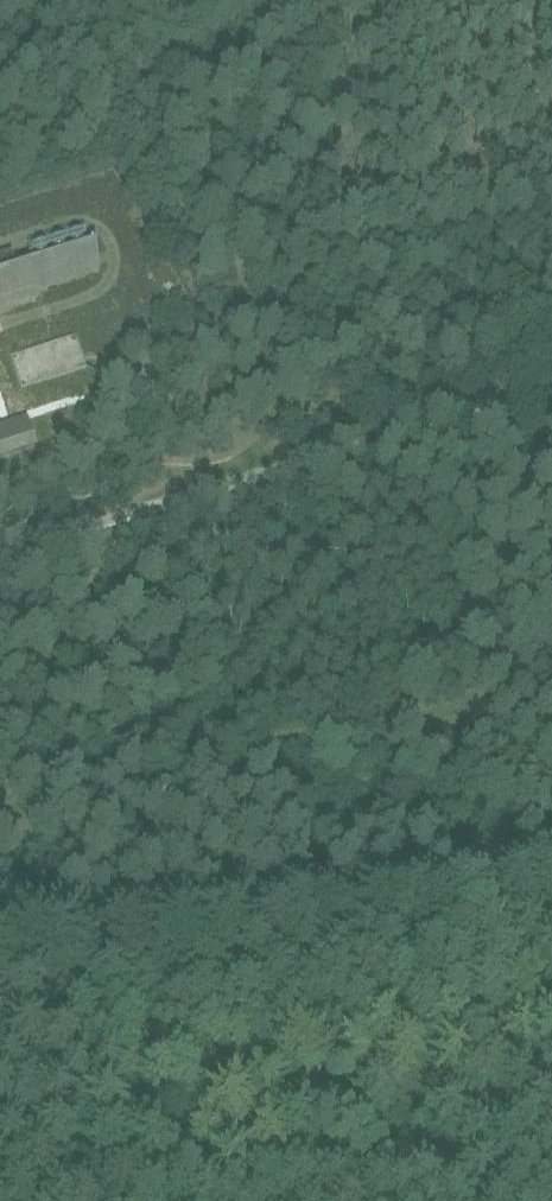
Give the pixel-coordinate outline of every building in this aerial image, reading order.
[(34,300),(32,291),(97,270),(90,245),(16,268),(10,250),(0,254),(0,311),(34,300)] [(11,356),(22,389),(86,369),(76,337),(11,356)] [(34,450),(26,418),(0,426),(0,461),(34,450)]
